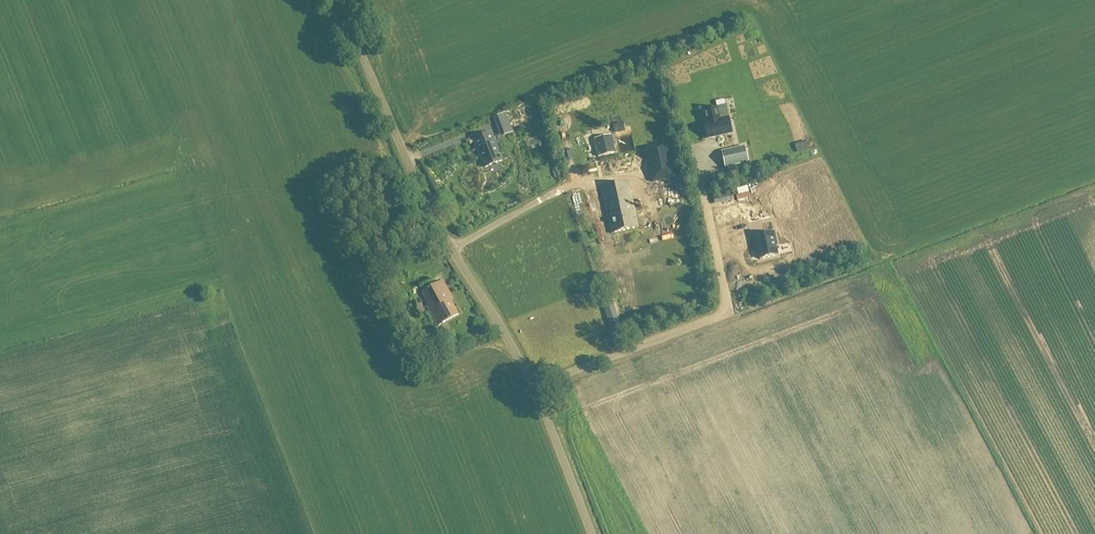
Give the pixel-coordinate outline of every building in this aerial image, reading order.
[(704,124),(707,140),(731,134),(728,119),(719,121),(717,109),(704,112),(706,124),(704,124)] [(484,169),(502,162),(491,135),(474,142),(484,169)] [(594,140),(598,158),(615,154),(611,136),(594,140)] [(649,166),(652,166),(653,173),(650,173),(653,183),(674,178),(667,143),(645,148),(649,166)] [(630,148),(630,157),(644,156),(644,147),(630,148)] [(721,153),(725,169),(748,164),(745,148),(721,153)] [(610,234),(638,228),(633,203),(632,204),(631,201),(632,201),(628,183),(600,189),(606,212),(607,214),(609,214),(610,218),(607,219),(610,234)] [(762,234),(753,236),(756,251),(758,251),(760,261),(777,257),(775,247),(776,247),(773,234),(763,236),(762,234)] [(438,326),(458,315),(451,302),(453,301),(442,281),(421,293),(428,306),(427,307),(438,326)] [(617,319),(612,302),(604,305),(610,321),(617,319)] [(431,339),(414,347),(418,355),(429,350),(428,348),(434,345),(431,339)]
